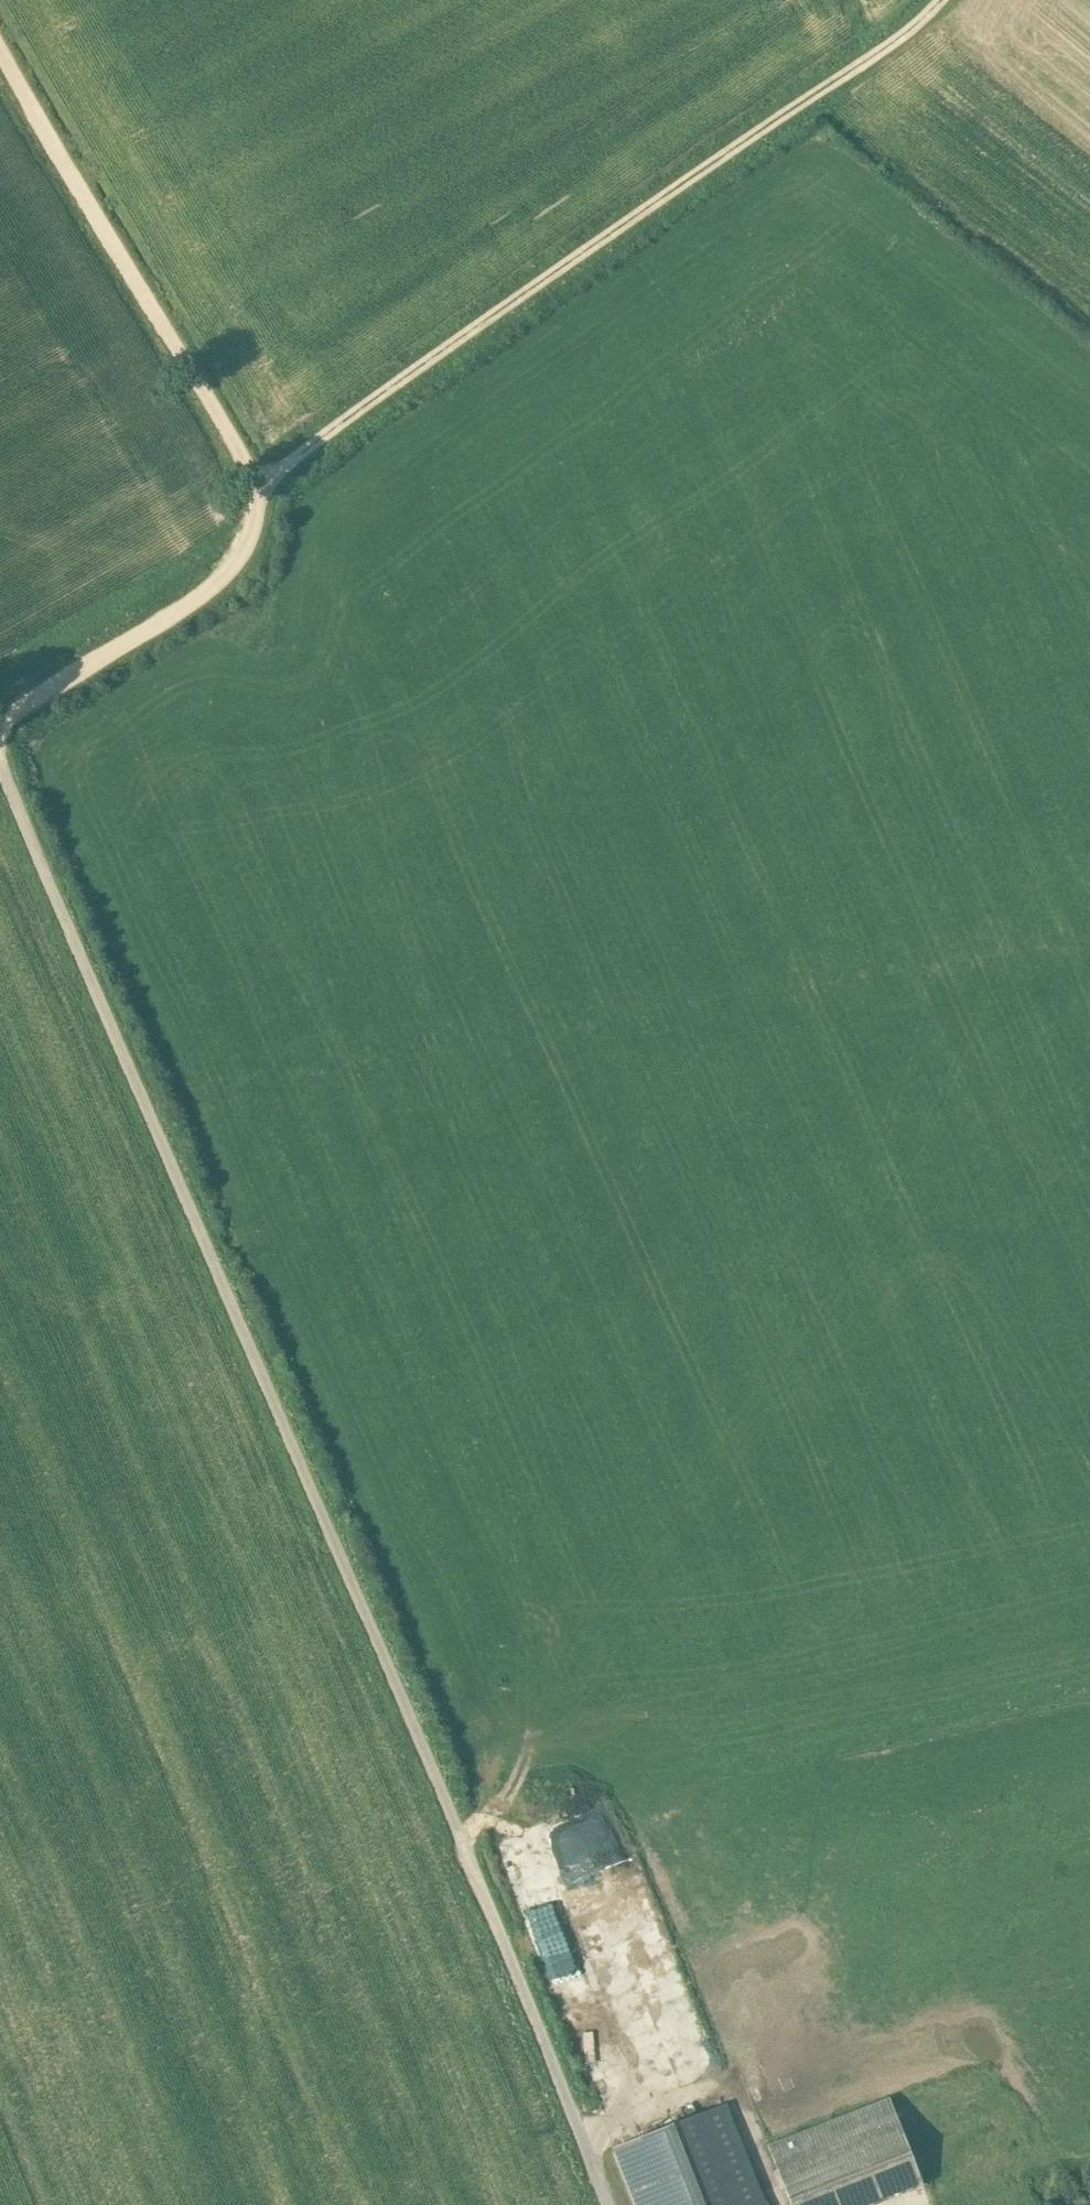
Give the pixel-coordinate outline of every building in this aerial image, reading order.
[(646,1879),(518,1934),(597,2121),(723,2071),(646,1879)] [(889,2099),(770,2145),(791,2201),(910,2154),(889,2099)] [(615,2148),(637,2204),(766,2204),(726,2105),(615,2148)] [(791,2201),(793,2204),(870,2204),(922,2185),(910,2154),(791,2201)]
